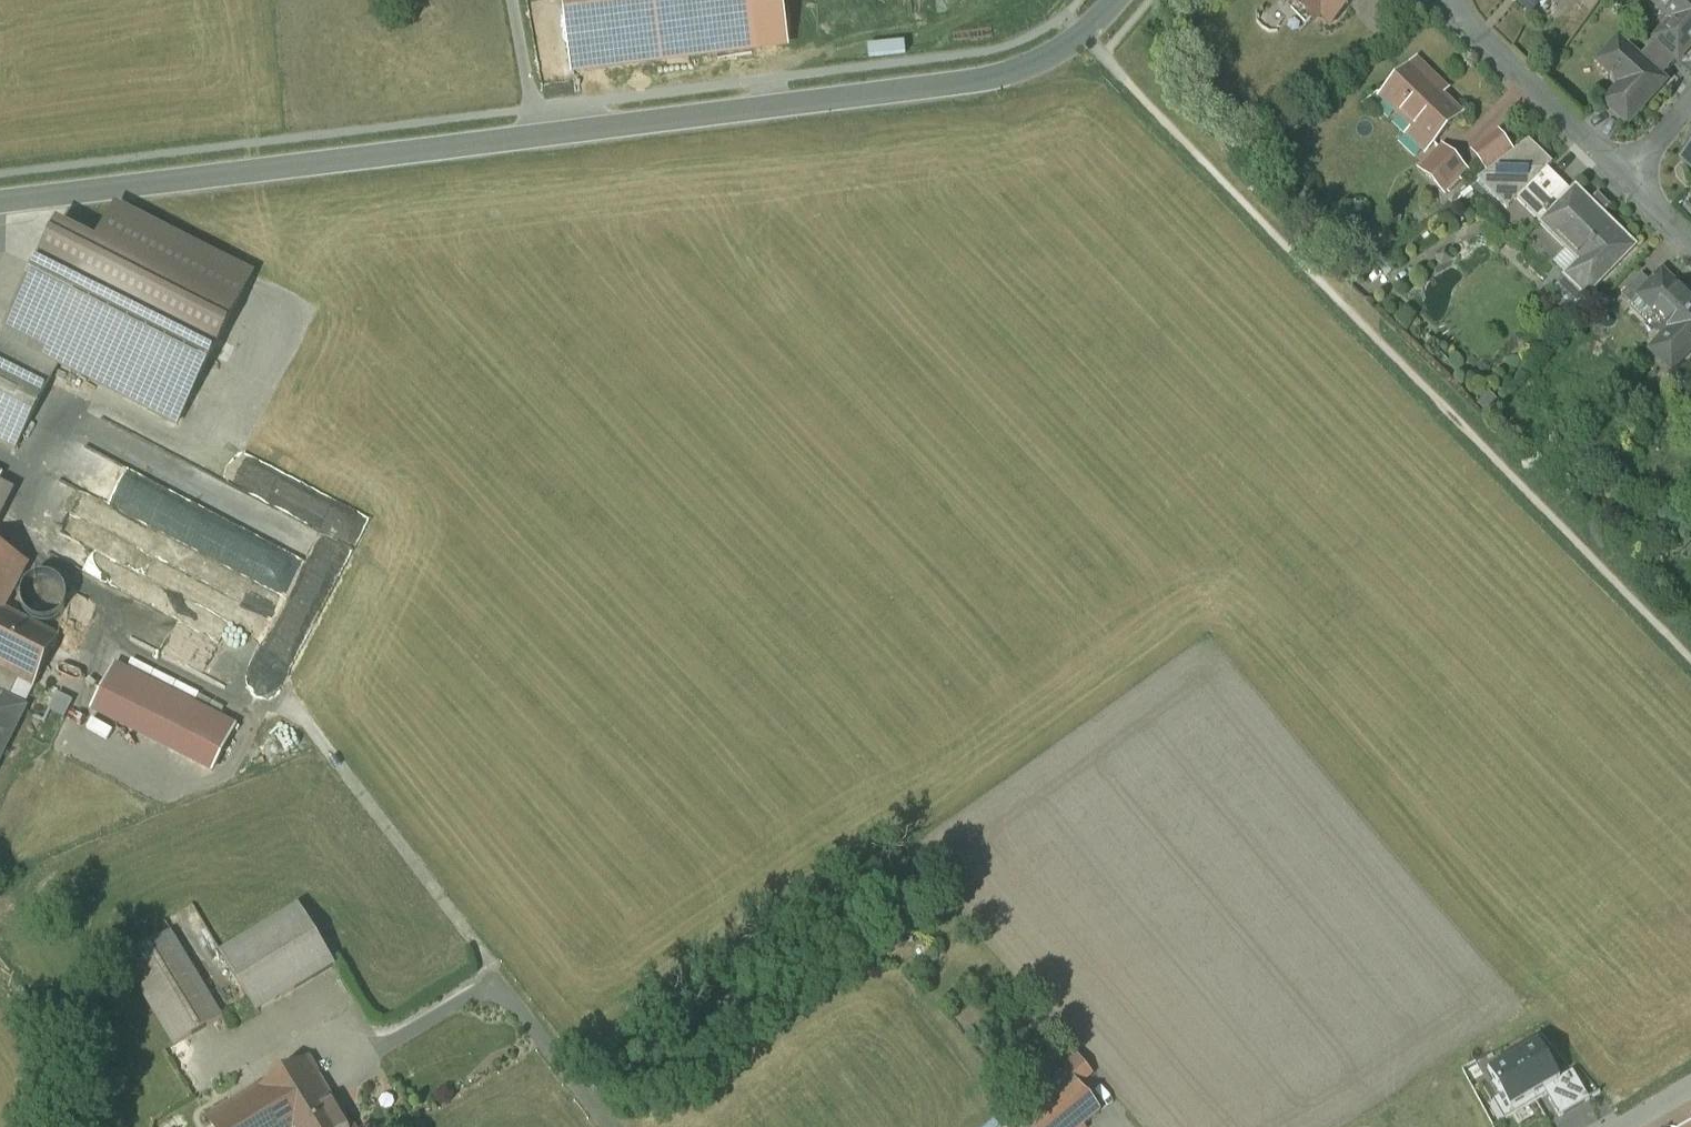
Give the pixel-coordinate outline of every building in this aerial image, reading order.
[(568,80),(786,53),(779,0),(558,0),(568,80)] [(1298,5),(1314,22),(1322,15),(1332,26),(1358,1),(1357,0),(1303,0),(1298,5)] [(1532,15),(1545,0),(1516,0),(1532,15)] [(1665,14),(1663,17),(1665,18),(1667,15),(1672,20),(1655,39),(1656,40),(1678,60),(1679,61),(1690,48),(1690,0),(1650,0),(1665,14)] [(1640,58),(1619,39),(1598,63),(1613,76),(1611,78),(1613,80),(1615,78),(1626,88),(1610,106),(1605,102),(1604,103),(1628,125),(1667,82),(1662,78),(1668,71),(1646,51),(1640,58)] [(1678,60),(1656,40),(1646,51),(1668,71),(1678,60)] [(1437,82),(1417,62),(1382,98),(1432,146),(1461,116),(1432,88),(1437,82)] [(1498,132),(1472,152),(1485,169),(1511,149),(1498,132)] [(1530,143),(1479,182),(1507,210),(1517,200),(1542,224),(1548,217),(1523,193),(1548,168),(1553,164),(1530,142),(1530,143)] [(1444,150),(1423,172),(1444,193),(1465,171),(1444,150)] [(1548,168),(1523,193),(1548,217),(1572,193),(1548,168)] [(1636,248),(1576,189),(1572,193),(1548,217),(1542,224),(1541,225),(1579,264),(1565,279),(1586,300),(1636,248)] [(212,356),(255,276),(120,207),(116,205),(95,243),(60,226),(38,268),(212,356)] [(0,339),(0,442),(16,450),(59,365),(177,425),(212,356),(38,268),(2,340),(0,339)] [(1663,274),(1652,284),(1640,297),(1640,298),(1654,311),(1654,312),(1672,330),(1652,351),(1672,370),(1690,350),(1690,301),(1663,274)] [(1642,275),(1622,296),(1633,306),(1640,298),(1640,297),(1652,284),(1642,275)] [(4,611),(29,565),(0,550),(0,670),(20,680),(36,688),(60,639),(4,611)] [(68,610),(70,600),(68,591),(62,583),(54,578),(45,576),(35,578),(27,584),(22,592),(20,601),(23,611),(28,618),(36,624),(45,625),(55,623),(63,618),(68,610)] [(115,665),(91,714),(212,775),(237,727),(115,665)] [(0,670),(0,698),(9,703),(20,680),(0,670)] [(24,711),(9,703),(0,698),(0,759),(24,711)] [(300,908),(223,955),(258,1013),(335,966),(300,908)] [(224,1018),(173,934),(125,962),(176,1046),(224,1018)] [(1507,1116),(1563,1082),(1538,1040),(1481,1073),(1507,1116)] [(1092,1075),(1068,1046),(1022,1084),(1031,1095),(1063,1068),(1079,1086),(1092,1075)] [(210,1119),(215,1126),(317,1126),(341,1112),(309,1060),(210,1119)] [(1014,1109),(1029,1126),(1082,1126),(1101,1111),(1079,1086),(1063,1068),(1031,1095),(1014,1109)] [(317,1126),(350,1126),(341,1112),(317,1126)]
